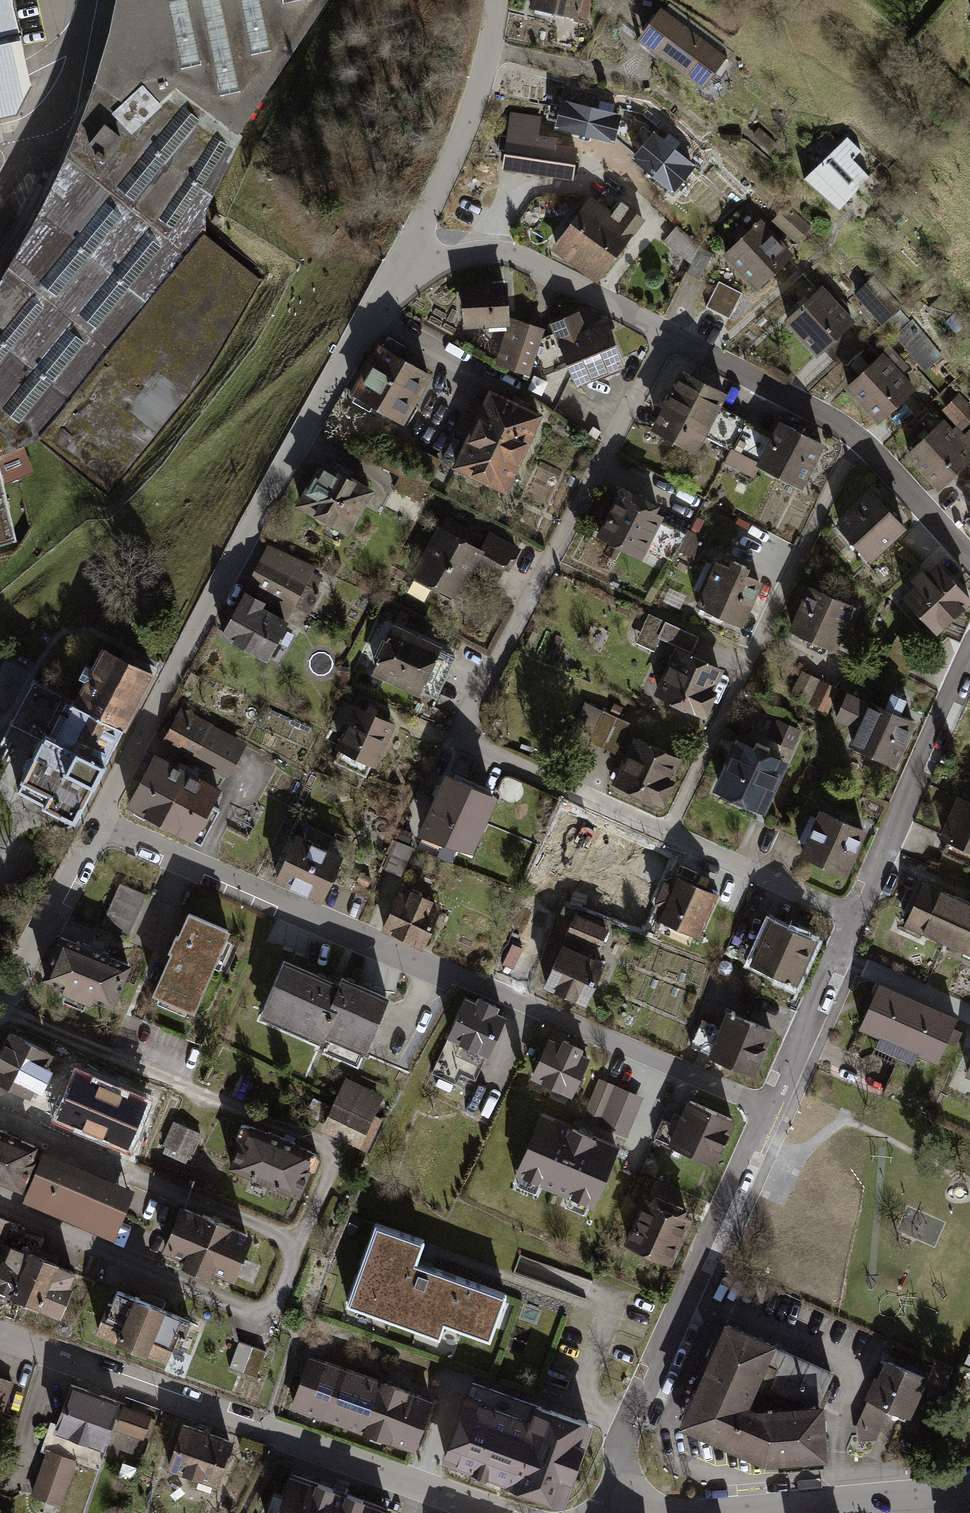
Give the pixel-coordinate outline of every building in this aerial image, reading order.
[(27,436),(112,498),(266,274),(206,217),(240,137),(320,0),(116,0),(112,28),(81,112),(62,165),(39,226),(0,286),(0,444),(27,436)] [(16,120),(31,91),(14,18),(10,0),(0,0),(0,124),(16,120)] [(533,13),(580,21),(583,0),(535,0),(533,13)] [(723,60),(654,9),(631,40),(699,91),(723,60)] [(596,107),(561,99),(554,130),(614,144),(621,113),(611,111),(614,98),(600,94),(596,107)] [(532,178),(537,139),(541,115),(506,110),(497,173),(532,178)] [(663,140),(654,132),(633,158),(673,191),(694,164),(676,150),(682,142),(670,132),(663,140)] [(532,178),(569,183),(574,145),(537,139),(532,178)] [(857,156),(843,141),(800,184),(832,216),(869,180),(851,162),(857,156)] [(584,199),(546,253),(567,268),(606,215),(584,199)] [(615,203),(606,215),(567,268),(591,285),(638,220),(615,203)] [(808,229),(784,208),(771,223),(795,244),(808,229)] [(738,241),(716,258),(750,295),(791,258),(754,224),(738,241)] [(688,272),(696,277),(706,258),(668,230),(660,243),(691,264),(688,272)] [(503,276),(461,280),(464,319),(506,316),(503,276)] [(891,339),(919,370),(938,352),(867,276),(846,296),(876,329),(885,321),(896,333),(891,339)] [(737,294),(716,282),(702,306),(724,318),(737,294)] [(869,349),(815,291),(778,326),(813,364),(822,355),(841,375),(869,349)] [(573,380),(620,360),(601,314),(582,322),(576,307),(548,319),(573,380)] [(541,325),(511,314),(496,357),(526,367),(541,325)] [(348,387),(396,416),(426,367),(394,348),(399,339),(382,329),(348,387)] [(926,408),(876,355),(838,390),(876,431),(897,411),(909,423),(926,408)] [(721,391),(678,370),(653,421),(696,442),(700,432),(714,403),(721,391)] [(533,408),(487,387),(453,462),(498,483),(533,408)] [(958,392),(940,407),(958,428),(969,418),(969,406),(958,392)] [(729,410),(714,403),(700,432),(715,439),(729,410)] [(901,445),(944,491),(954,481),(961,488),(969,479),(969,455),(926,408),(909,423),(916,431),(901,445)] [(745,418),(729,410),(715,439),(732,446),(745,418)] [(763,426),(745,418),(732,446),(750,455),(763,426)] [(821,440),(780,420),(774,431),(760,460),(801,480),(821,440)] [(774,431),(763,426),(750,455),(760,460),(774,431)] [(370,482),(321,455),(294,502),(343,529),(370,482)] [(15,546),(0,461),(0,549),(15,546)] [(961,488),(969,499),(969,479),(961,488)] [(621,480),(594,534),(638,556),(642,548),(667,561),(681,532),(658,520),(662,512),(654,508),(659,499),(621,480)] [(904,525),(873,491),(838,521),(869,556),(904,525)] [(961,511),(969,520),(969,503),(961,511)] [(442,515),(406,590),(422,597),(429,582),(451,592),(469,556),(493,567),(501,551),(510,555),(514,545),(480,530),(476,539),(462,533),(465,526),(442,515)] [(687,529),(678,547),(696,556),(704,539),(687,529)] [(261,541),(216,632),(266,656),(292,603),(306,610),(316,589),(312,587),(318,575),(309,571),(312,566),(261,541)] [(713,558),(693,605),(738,623),(757,576),(744,571),(747,562),(730,555),(727,564),(713,558)] [(969,598),(936,561),(901,592),(934,629),(969,598)] [(832,644),(849,604),(801,583),(784,623),(802,631),(799,637),(815,644),(817,638),(832,644)] [(643,610),(632,635),(652,644),(656,634),(683,645),(689,630),(643,610)] [(371,665),(416,687),(439,640),(389,617),(384,629),(378,626),(365,653),(374,658),(371,665)] [(146,664),(91,640),(27,787),(82,811),(146,664)] [(885,646),(878,660),(903,673),(910,660),(885,646)] [(718,668),(675,647),(656,685),(699,706),(718,668)] [(797,670),(785,695),(812,707),(823,682),(797,670)] [(841,738),(890,759),(906,722),(891,716),(899,697),(885,691),(880,703),(842,687),(831,714),(848,722),(841,738)] [(349,718),(331,758),(365,773),(388,719),(341,699),(332,719),(340,722),(343,715),(349,718)] [(566,731),(611,750),(623,721),(578,701),(566,731)] [(207,728),(176,710),(160,738),(191,756),(204,733),(207,728)] [(765,736),(788,746),(795,729),(772,720),(765,736)] [(235,749),(204,733),(191,756),(222,773),(235,749)] [(679,756),(633,736),(615,777),(661,797),(679,756)] [(780,757),(738,736),(713,788),(755,808),(780,757)] [(156,818),(183,767),(151,749),(123,801),(156,818)] [(183,767),(156,818),(192,839),(212,802),(203,797),(211,781),(183,767)] [(493,792),(440,771),(418,827),(471,848),(493,792)] [(955,791),(936,837),(944,840),(939,853),(969,865),(969,862),(969,797),(955,791)] [(860,826),(815,804),(795,845),(840,867),(860,826)] [(290,833),(269,877),(316,899),(344,840),(291,815),(283,830),(290,833)] [(407,850),(392,843),(382,865),(397,872),(407,850)] [(16,852),(0,846),(0,864),(10,868),(16,852)] [(711,894),(666,875),(651,911),(696,930),(711,894)] [(917,882),(898,927),(916,935),(918,930),(940,939),(956,898),(917,882)] [(397,890),(382,925),(418,941),(434,905),(426,902),(429,896),(407,886),(404,893),(397,890)] [(104,919),(127,929),(140,897),(117,888),(104,919)] [(536,895),(555,902),(558,895),(539,888),(536,895)] [(956,898),(940,939),(962,948),(961,952),(969,956),(969,903),(956,898)] [(226,925),(183,907),(147,989),(190,1007),(226,925)] [(609,928),(576,914),(568,932),(601,947),(609,928)] [(812,936),(768,919),(751,964),(796,981),(812,936)] [(535,942),(506,931),(491,969),(520,980),(535,942)] [(72,939),(59,933),(42,975),(60,982),(58,988),(83,999),(86,993),(111,1003),(128,963),(105,953),(107,948),(74,934),(72,939)] [(599,964),(557,945),(541,982),(583,1001),(599,964)] [(360,1044),(382,991),(340,973),(337,979),(284,957),(262,1010),(318,1033),(320,1028),(360,1044)] [(872,984),(854,1030),(894,1046),(913,1000),(872,984)] [(492,1003),(476,996),(473,1001),(460,996),(427,1071),(453,1082),(455,1076),(469,1082),(499,1014),(489,1010),(492,1003)] [(950,1016),(913,1000),(894,1046),(932,1063),(950,1016)] [(777,1033),(728,1016),(712,1058),(761,1076),(777,1033)] [(710,1048),(714,1020),(699,1018),(694,1045),(710,1048)] [(2,1026),(0,1029),(0,1077),(27,1090),(48,1048),(2,1026)] [(584,1053),(542,1036),(528,1072),(569,1089),(584,1053)] [(145,1100),(77,1071),(59,1114),(127,1143),(145,1100)] [(584,1116),(628,1135),(646,1093),(601,1075),(584,1116)] [(382,1094),(339,1076),(317,1127),(361,1146),(382,1094)] [(731,1116),(686,1098),(670,1137),(715,1155),(731,1116)] [(313,1152),(243,1124),(230,1157),(299,1185),(313,1152)] [(185,1136),(165,1128),(159,1143),(180,1151),(185,1136)] [(612,1162),(536,1134),(518,1182),(595,1211),(612,1162)] [(28,1148),(0,1136),(0,1179),(16,1185),(26,1160),(24,1159),(28,1148)] [(18,1193),(113,1232),(131,1188),(36,1150),(18,1193)] [(687,1213),(646,1196),(627,1241),(669,1258),(687,1213)] [(246,1233),(174,1206),(158,1245),(230,1273),(246,1233)] [(417,1242),(372,1225),(345,1297),(433,1329),(437,1317),(484,1335),(501,1290),(412,1257),(417,1242)] [(36,1256),(1,1243),(0,1245),(0,1293),(19,1300),(36,1256)] [(19,1300),(54,1314),(71,1270),(36,1256),(19,1300)] [(128,1295),(112,1336),(163,1355),(172,1330),(182,1334),(188,1318),(128,1295)] [(722,1325),(680,1423),(747,1404),(764,1366),(774,1370),(770,1380),(818,1401),(831,1371),(722,1325)] [(257,1354),(234,1345),(227,1364),(250,1373),(257,1354)] [(852,1422),(855,1441),(871,1438),(886,1408),(906,1417),(925,1377),(877,1355),(857,1395),(863,1398),(852,1422)] [(433,1404),(310,1361),(293,1410),(415,1453),(433,1404)] [(592,1424),(471,1383),(445,1461),(565,1502),(592,1424)] [(65,1387),(28,1493),(52,1502),(50,1507),(68,1512),(74,1512),(113,1403),(65,1387)] [(747,1404),(680,1423),(763,1458),(828,1456),(825,1405),(758,1409),(747,1404)] [(147,1417),(120,1407),(114,1424),(142,1434),(147,1417)] [(227,1441),(177,1426),(166,1464),(215,1479),(227,1441)] [(285,1474),(271,1512),(382,1512),(384,1508),(285,1474)]
